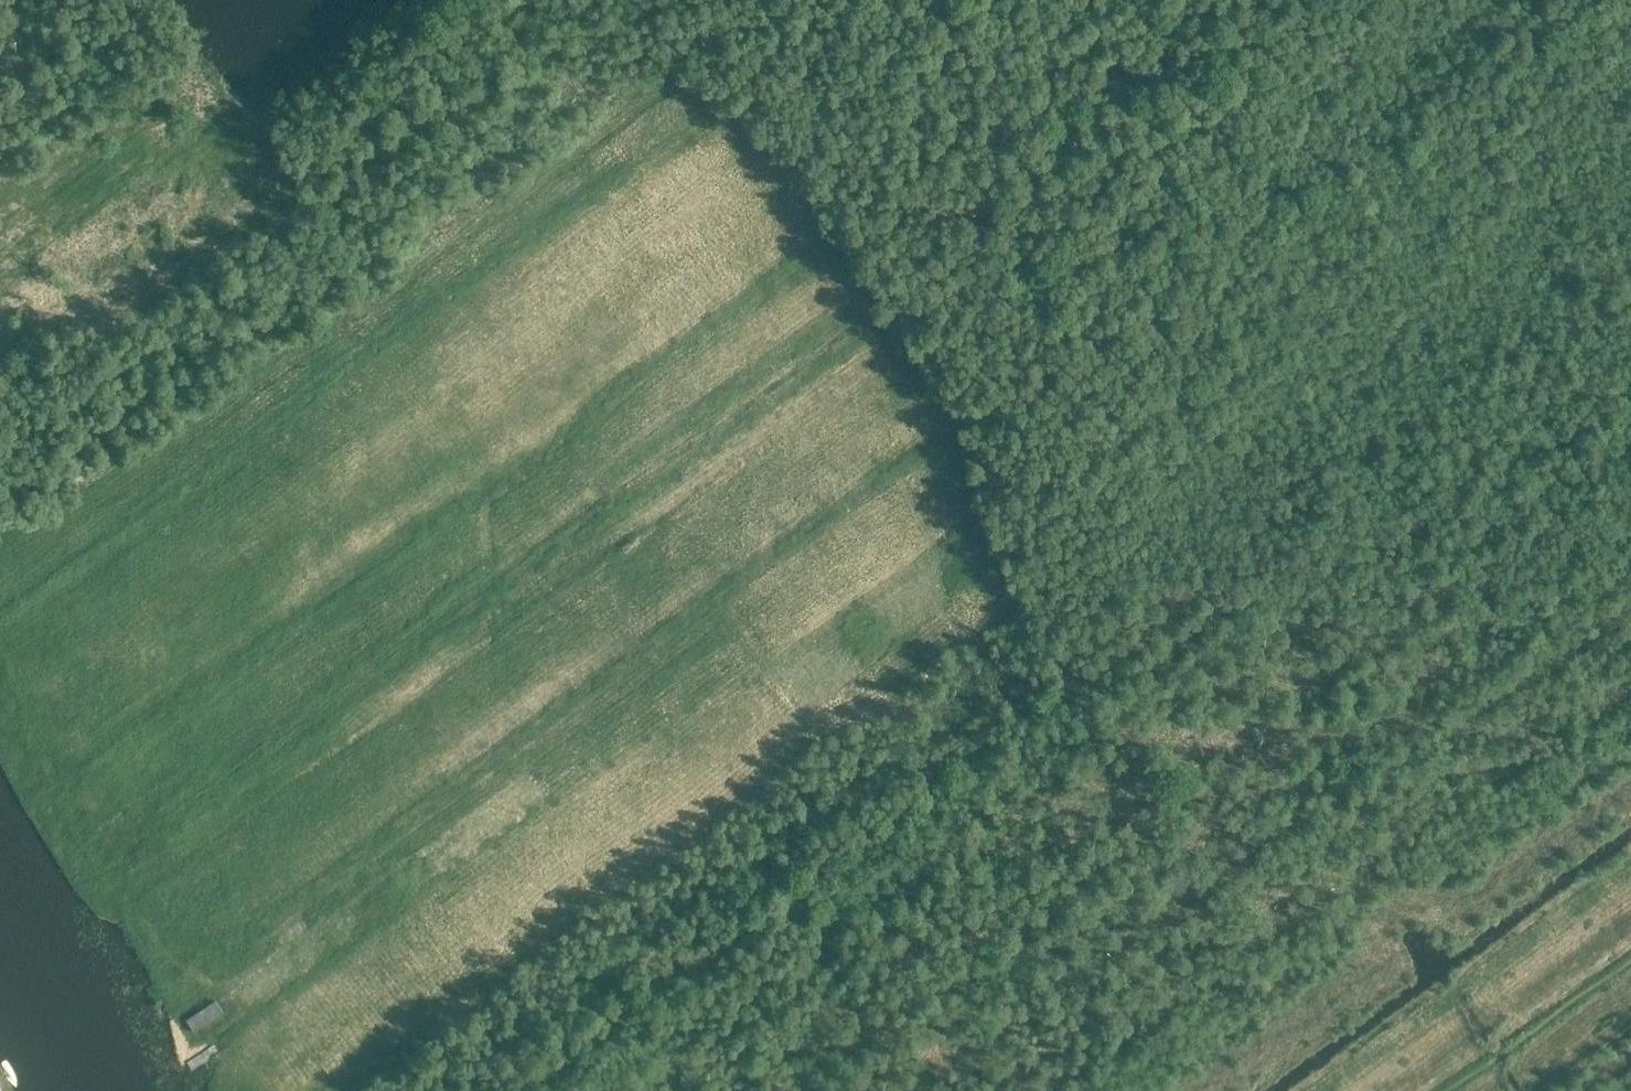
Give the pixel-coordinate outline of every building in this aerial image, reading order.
[(224,1014),(213,1000),(185,1021),(195,1035),(224,1014)]
